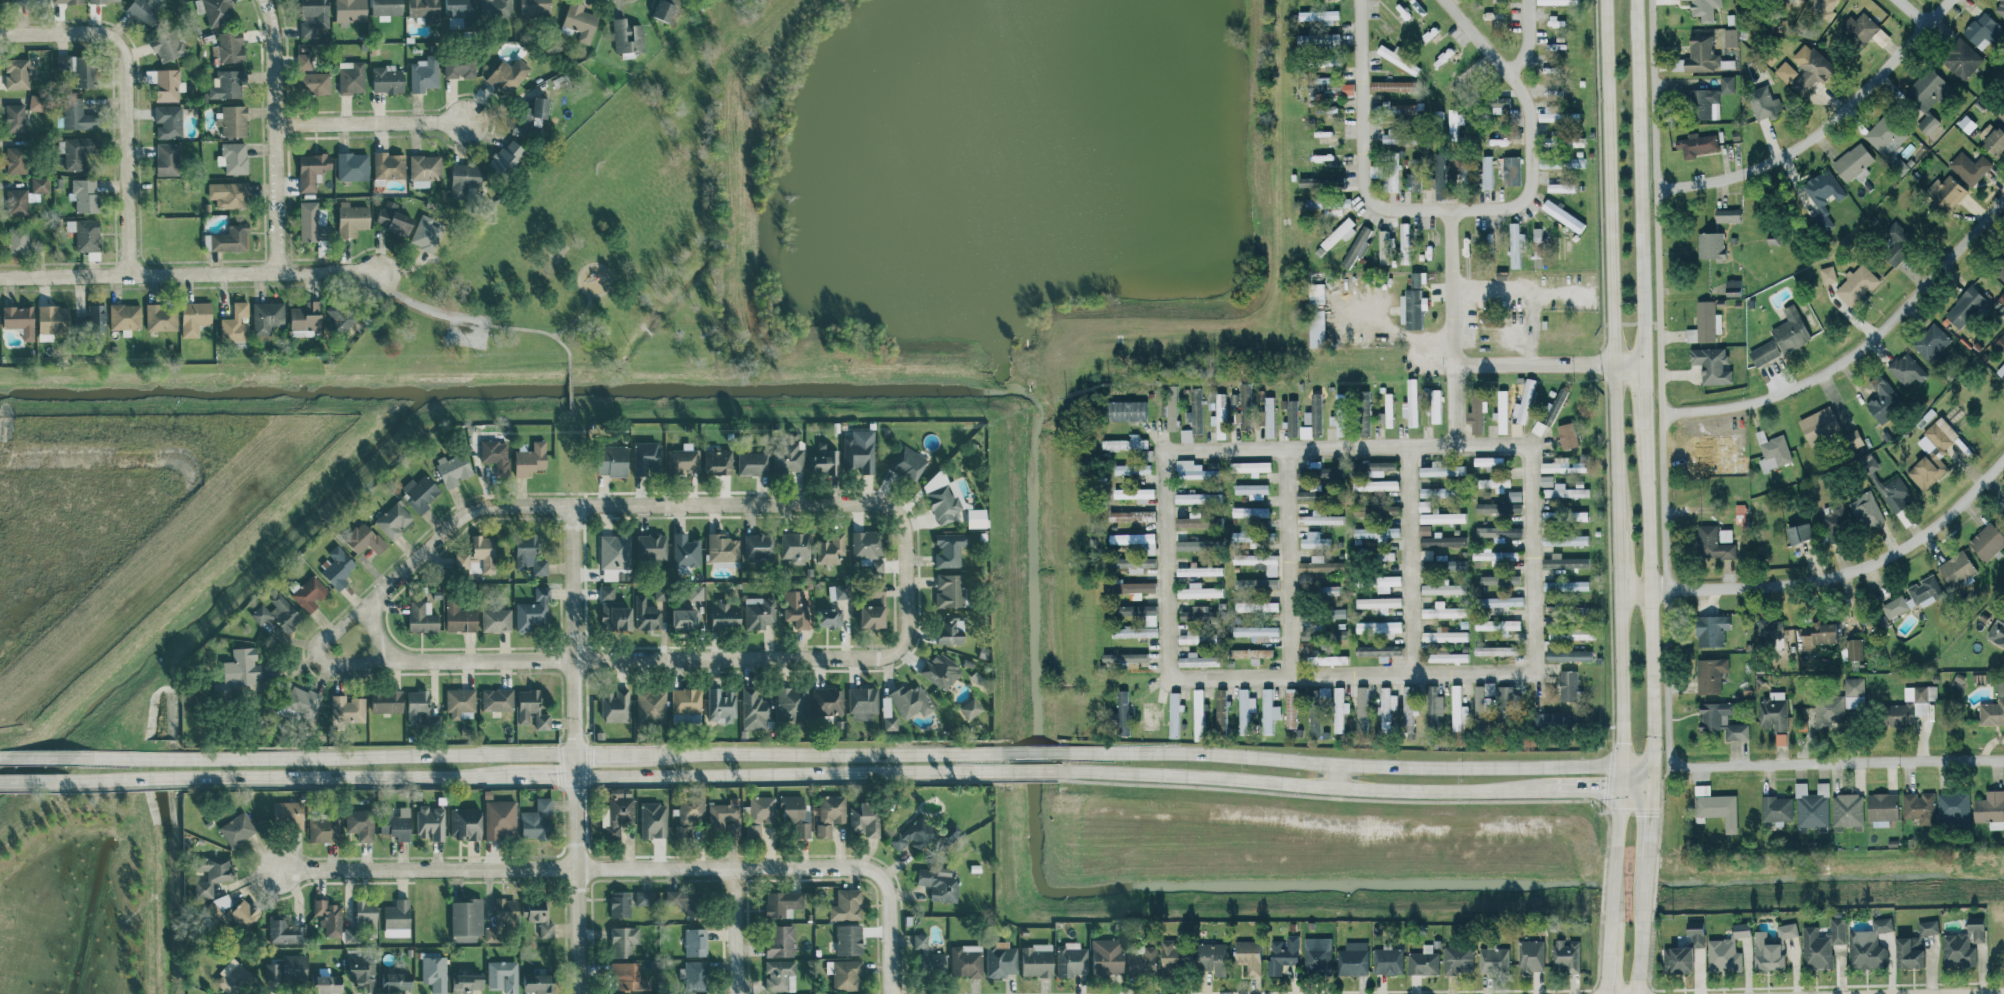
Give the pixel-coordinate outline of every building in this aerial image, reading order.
[(157,5),(149,0),(132,0),(125,11),(145,23),(157,5)] [(236,20),(230,0),(202,0),(210,27),(236,20)] [(316,15),(316,21),(300,21),(300,39),(319,39),(319,28),(329,28),(329,0),(301,0),(301,15),(316,15)] [(367,0),(337,0),(337,26),(349,26),(349,20),(367,20),(367,0)] [(403,0),(372,0),(372,18),(390,18),(390,13),(403,13),(403,0)] [(417,16),(417,23),(440,23),(441,0),(409,0),(408,16),(417,16)] [(462,17),(462,18),(477,18),(476,0),(445,0),(446,17),(462,17)] [(512,0),(481,0),(481,17),(512,16),(512,0)] [(551,0),(521,0),(522,16),(551,15),(551,0)] [(583,9),(585,3),(577,0),(571,0),(563,24),(581,30),(577,40),(590,44),(600,15),(583,9)] [(682,0),(659,0),(653,15),(673,23),(682,0)] [(1693,15),(1702,15),(1703,21),(1716,21),(1715,6),(1723,6),(1723,0),(1693,0),(1693,15)] [(1342,18),(1342,9),(1301,10),(1301,20),(1342,18)] [(1996,37),(2003,30),(1986,12),(1979,19),(1996,37)] [(644,23),(634,23),(635,40),(627,40),(626,16),(613,17),(616,56),(636,55),(636,52),(646,51),(644,23)] [(160,62),(185,53),(176,27),(151,36),(160,62)] [(1726,46),(1740,45),(1739,27),(1725,28),(1726,46)] [(1975,43),(1984,38),(1978,28),(1969,33),(1975,43)] [(219,44),(215,44),(218,63),(246,59),(241,29),(217,32),(219,44)] [(1302,44),(1343,45),(1344,33),(1302,32),(1302,44)] [(1687,70),(1721,70),(1721,53),(1715,53),(1716,34),(1691,33),(1691,57),(1687,57),(1687,70)] [(1964,80),(1984,60),(1961,37),(1941,58),(1964,80)] [(1423,66),(1383,43),(1378,52),(1418,75),(1423,66)] [(98,86),(95,53),(58,56),(59,75),(76,74),(77,88),(98,86)] [(411,60),(411,92),(426,92),(426,87),(439,86),(438,54),(427,54),(427,60),(411,60)] [(1445,83),(1454,95),(1491,66),(1482,54),(1445,83)] [(445,76),(476,76),(476,55),(445,56),(445,76)] [(1343,66),(1343,57),(1309,56),(1309,65),(1343,66)] [(30,57),(5,58),(6,72),(5,72),(6,88),(29,88),(29,78),(37,77),(36,63),(30,64),(30,57)] [(530,65),(517,57),(512,65),(501,58),(487,81),(512,95),(530,65)] [(365,60),(339,61),(340,93),(366,92),(365,60)] [(373,92),(405,92),(404,69),(395,69),(395,64),(373,65),(373,92)] [(1938,92),(1947,82),(1931,67),(1921,78),(1938,92)] [(156,101),(179,100),(178,90),(185,90),(185,81),(180,81),(180,68),(146,69),(146,82),(156,81),(156,101)] [(243,97),(243,69),(214,69),(215,85),(208,86),(208,95),(206,95),(206,98),(243,97)] [(330,93),(330,72),(298,72),(298,93),(330,93)] [(1722,88),(1691,88),(1691,103),(1702,103),(1702,119),(1720,118),(1720,104),(1721,104),(1721,92),(1736,92),(1736,75),(1722,75),(1722,88)] [(1308,83),(1309,98),(1342,97),(1341,76),(1315,77),(1315,83),(1308,83)] [(1370,90),(1416,91),(1417,80),(1370,80),(1370,90)] [(1344,94),(1356,93),(1356,82),(1344,82),(1344,94)] [(1748,91),(1759,120),(1778,113),(1768,84),(1748,91)] [(43,110),(44,94),(30,94),(30,109),(43,110)] [(551,98),(535,95),(533,107),(519,105),(515,133),(531,136),(534,115),(548,117),(551,98)] [(64,127),(97,128),(97,114),(83,113),(83,97),(64,96),(64,127)] [(1512,105),(1511,96),(1491,97),(1491,106),(1512,105)] [(1371,103),(1371,113),(1416,112),(1416,103),(1390,103),(1390,98),(1383,98),(1383,103),(1371,103)] [(25,103),(6,103),(7,132),(25,131),(25,103)] [(222,136),(247,135),(247,104),(217,105),(217,124),(222,124),(222,136)] [(155,105),(154,123),(157,123),(157,137),(182,138),(182,105),(155,105)] [(1568,121),(1568,112),(1562,112),(1562,105),(1547,105),(1547,112),(1541,112),(1541,121),(1568,121)] [(1867,137),(1881,150),(1894,136),(1901,142),(1908,134),(1886,115),(1867,137)] [(1931,115),(1922,127),(1931,134),(1940,121),(1931,115)] [(1405,128),(1390,127),(1390,134),(1384,134),(1384,142),(1404,143),(1405,128)] [(1685,159),(1698,156),(1697,151),(1719,147),(1716,133),(1698,137),(1697,131),(1688,133),(1689,137),(1675,140),(1677,148),(1682,147),(1685,159)] [(1540,132),(1540,145),(1562,146),(1563,133),(1540,132)] [(527,149),(511,136),(492,159),(508,172),(527,149)] [(65,151),(65,169),(83,169),(83,152),(98,151),(97,137),(58,138),(58,151),(65,151)] [(248,172),(247,141),(221,142),(221,154),(217,155),(217,165),(225,165),(226,173),(248,172)] [(1870,172),(1866,167),(1875,159),(1859,141),(1832,166),(1848,183),(1855,176),(1859,181),(1870,172)] [(156,174),(179,175),(180,142),(157,142),(156,174)] [(6,172),(27,173),(28,147),(7,146),(6,172)] [(1389,150),(1389,164),(1384,164),(1383,182),(1389,182),(1389,190),(1399,190),(1399,167),(1401,167),(1402,162),(1399,162),(1399,150),(1389,150)] [(405,177),(405,154),(387,154),(387,151),(374,151),(374,177),(405,177)] [(1540,168),(1586,166),(1586,151),(1540,152),(1540,168)] [(1974,162),(1964,151),(1949,164),(1970,187),(1994,165),(1983,153),(1974,162)] [(337,152),(338,180),(369,179),(369,152),(337,152)] [(332,170),(332,154),(300,154),(300,191),(316,191),(316,170),(332,170)] [(429,187),(429,178),(441,178),(441,154),(410,155),(411,187),(429,187)] [(1494,155),(1483,155),(1484,188),(1495,188),(1494,155)] [(1522,184),(1521,155),(1504,155),(1505,185),(1522,184)] [(1411,156),(1411,172),(1406,172),(1406,185),(1411,185),(1411,190),(1420,190),(1420,156),(1411,156)] [(482,164),(452,163),(451,198),(467,199),(467,185),(481,186),(482,164)] [(1834,196),(1838,202),(1848,195),(1828,167),(1806,183),(1822,205),(1834,196)] [(1939,178),(1926,190),(1946,212),(1968,192),(1951,173),(1942,181),(1939,178)] [(50,176),(32,177),(32,192),(50,192),(50,176)] [(1328,186),(1341,187),(1342,178),(1329,177),(1328,186)] [(76,212),(98,211),(97,178),(70,178),(70,199),(75,199),(76,212)] [(1437,198),(1447,198),(1446,178),(1436,178),(1437,198)] [(217,207),(248,207),(248,181),(208,182),(208,198),(216,198),(217,207)] [(1577,182),(1549,183),(1549,192),(1577,191),(1577,182)] [(28,188),(7,188),(7,215),(28,214),(28,188)] [(408,236),(415,217),(396,210),(399,202),(385,197),(376,224),(408,236)] [(1328,208),(1328,215),(1344,215),(1344,198),(1303,198),(1304,208),(1328,208)] [(1542,210),(1583,231),(1589,221),(1547,199),(1542,210)] [(318,200),(300,201),(300,240),(319,240),(318,200)] [(339,237),(357,237),(357,228),(370,228),(370,205),(349,205),(349,200),(339,200),(339,237)] [(1740,221),(1740,208),(1715,209),(1716,222),(1740,221)] [(410,243),(434,251),(442,229),(432,225),(435,218),(421,213),(410,243)] [(1320,242),(1349,215),(1356,222),(1352,225),(1356,230),(1345,240),(1341,235),(1326,250),(1320,242)] [(76,250),(88,250),(88,259),(100,259),(100,219),(66,220),(66,230),(76,230),(76,250)] [(1918,241),(1895,220),(1884,232),(1892,239),(1880,253),(1895,267),(1918,241)] [(249,249),(248,221),(228,222),(229,232),(204,233),(205,251),(249,249)] [(1527,229),(1522,229),(1522,221),(1511,222),(1512,267),(1523,267),(1522,249),(1528,249),(1527,229)] [(1401,242),(1412,242),(1411,222),(1401,222),(1401,242)] [(1364,223),(1372,228),(1366,239),(1371,242),(1364,254),(1363,253),(1362,255),(1357,253),(1349,267),(1341,262),(1364,223)] [(28,226),(8,227),(9,251),(29,250),(28,226)] [(1380,230),(1379,263),(1392,263),(1392,230),(1380,230)] [(1698,232),(1698,258),(1725,258),(1724,231),(1698,232)] [(1534,248),(1534,265),(1545,266),(1545,248),(1534,248)] [(1995,275),(2003,281),(2003,262),(1995,275)] [(1879,279),(1862,263),(1853,272),(1852,271),(1834,291),(1852,308),(1879,279)] [(1837,281),(1833,265),(1819,269),(1823,284),(1837,281)] [(1424,328),(1424,284),(1428,284),(1428,271),(1412,272),(1412,291),(1403,291),(1404,328),(1424,328)] [(1326,283),(1309,283),(1311,347),(1328,346),(1326,283)] [(1960,329),(1987,299),(1971,285),(1944,314),(1960,329)] [(325,309),(334,319),(330,322),(341,334),(357,319),(337,298),(325,309)] [(291,335),(322,334),(322,299),(306,300),(306,306),(290,307),(291,335)] [(199,337),(199,325),(212,324),(212,301),(182,302),(183,337),(199,337)] [(221,317),(221,341),(249,340),(248,301),(233,301),(234,317),(221,317)] [(1715,301),(1697,301),(1697,328),(1686,328),(1686,342),(1716,342),(1716,333),(1722,333),(1722,313),(1715,314),(1715,301)] [(283,302),(253,303),(254,335),(272,335),(272,326),(283,325),(283,302)] [(106,304),(89,303),(88,330),(105,331),(106,304)] [(110,303),(110,328),(141,328),(142,304),(110,303)] [(1788,321),(1771,328),(1782,353),(1812,340),(1796,303),(1782,308),(1788,321)] [(146,330),(178,330),(178,304),(146,304),(146,330)] [(34,340),(34,305),(3,306),(4,327),(23,326),(23,340),(34,340)] [(69,305),(39,305),(39,340),(53,340),(53,332),(70,332),(69,305)] [(1953,340),(1934,322),(1911,345),(1930,363),(1953,340)] [(1749,351),(1756,367),(1782,354),(1774,339),(1749,351)] [(1690,349),(1691,364),(1702,364),(1702,384),(1733,383),(1732,369),(1727,370),(1726,348),(1690,349)] [(1921,382),(1929,374),(1906,350),(1887,368),(1905,388),(1916,377),(1921,382)] [(2003,381),(2003,363),(1995,373),(2003,381)] [(1869,380),(1880,394),(1866,404),(1880,423),(1905,403),(1880,372),(1869,380)] [(1418,426),(1417,378),(1408,378),(1409,427),(1418,426)] [(1520,403),(1516,402),(1511,419),(1525,422),(1536,380),(1527,378),(1520,403)] [(1237,431),(1252,430),(1250,382),(1239,383),(1239,393),(1230,393),(1231,403),(1236,403),(1237,431)] [(1168,431),(1178,430),(1177,397),(1175,397),(1175,385),(1172,385),(1172,403),(1162,404),(1162,415),(1167,415),(1168,431)] [(1202,387),(1190,387),(1191,411),(1186,411),(1186,421),(1192,421),(1193,433),(1203,433),(1202,387)] [(1422,411),(1431,412),(1431,387),(1423,387),(1422,411)] [(1442,389),(1433,389),(1432,423),(1441,423),(1442,389)] [(1274,396),(1265,396),(1265,390),(1258,390),(1258,426),(1265,426),(1265,437),(1275,437),(1274,396)] [(1507,390),(1498,390),(1498,412),(1493,412),(1493,420),(1498,419),(1499,433),(1508,433),(1507,390)] [(1227,393),(1217,392),(1216,415),(1211,415),(1210,425),(1217,425),(1216,439),(1226,439),(1227,393)] [(1322,435),(1322,393),(1312,393),(1313,436),(1322,435)] [(1392,425),(1393,393),(1378,393),(1377,425),(1392,425)] [(1472,412),(1468,412),(1467,423),(1472,423),(1472,434),(1482,434),(1483,396),(1472,395),(1472,412)] [(1298,435),(1297,399),(1287,399),(1288,435),(1298,435)] [(1147,400),(1110,400),(1110,420),(1147,420),(1147,400)] [(1809,444),(1841,432),(1832,406),(1799,418),(1809,444)] [(1955,462),(1967,450),(1957,439),(1960,436),(1941,415),(1924,431),(1945,455),(1947,453),(1955,462)] [(1546,424),(1535,419),(1530,431),(1540,436),(1546,424)] [(1579,445),(1573,421),(1556,426),(1562,450),(1579,445)] [(1511,436),(1521,436),(1522,423),(1511,423),(1511,436)] [(1301,438),(1312,438),(1312,426),(1300,426),(1301,438)] [(1844,435),(1851,450),(1864,443),(1857,429),(1844,435)] [(496,476),(508,476),(507,430),(497,430),(498,440),(481,440),(481,462),(495,462),(496,476)] [(874,474),(874,430),(852,430),(852,436),(843,436),(843,467),(859,468),(859,474),(874,474)] [(1784,434),(1767,439),(1764,430),(1756,432),(1764,458),(1759,459),(1762,471),(1793,462),(1784,434)] [(1138,434),(1130,434),(1130,440),(1102,439),(1102,448),(1148,449),(1148,439),(1138,439),(1138,434)] [(1907,472),(1923,491),(1951,465),(1924,435),(1917,442),(1928,453),(1907,472)] [(515,477),(528,477),(528,470),(546,470),(545,440),(532,440),(533,450),(514,451),(515,477)] [(662,442),(633,442),(633,475),(647,475),(648,467),(656,467),(656,471),(661,471),(662,442)] [(626,476),(626,446),(597,445),(596,476),(626,476)] [(889,469),(915,482),(928,458),(902,445),(889,469)] [(703,474),(732,474),(732,447),(703,448),(703,474)] [(698,449),(667,450),(667,472),(699,472),(698,449)] [(808,455),(807,473),(838,474),(839,449),(822,449),(822,456),(808,455)] [(473,473),(463,452),(446,460),(444,455),(433,460),(447,489),(459,484),(457,481),(473,473)] [(737,475),(767,475),(767,452),(737,452),(737,475)] [(1878,469),(1873,453),(1861,456),(1866,473),(1878,469)] [(1490,466),(1490,469),(1503,470),(1503,458),(1475,457),(1475,465),(1490,466)] [(1541,462),(1542,472),(1586,471),(1585,462),(1571,462),(1571,457),(1553,457),(1553,462),(1541,462)] [(1203,470),(1202,461),(1178,461),(1179,479),(1219,478),(1219,469),(1203,470)] [(1376,464),(1366,464),(1367,471),(1383,470),(1395,469),(1395,461),(1376,462),(1376,464)] [(1271,462),(1230,462),(1230,472),(1271,471),(1271,462)] [(1420,466),(1420,476),(1464,475),(1464,462),(1432,463),(1432,466),(1420,466)] [(1115,474),(1151,473),(1151,464),(1114,464),(1115,474)] [(966,507),(955,479),(947,482),(943,472),(921,481),(938,526),(953,520),(950,513),(966,507)] [(1895,514),(1908,506),(1903,498),(1911,493),(1898,473),(1882,484),(1875,472),(1870,475),(1895,514)] [(441,491),(424,474),(416,482),(411,477),(398,491),(420,512),(441,491)] [(1553,475),(1540,476),(1540,487),(1553,487),(1553,475)] [(1482,487),(1509,487),(1508,478),(1482,479),(1482,487)] [(1347,482),(1347,491),(1399,490),(1399,481),(1347,482)] [(1565,482),(1555,482),(1555,489),(1545,489),(1545,497),(1589,496),(1589,488),(1565,488),(1565,482)] [(1267,499),(1267,485),(1234,484),(1234,494),(1249,494),(1249,499),(1267,499)] [(1457,497),(1457,488),(1420,487),(1420,496),(1457,497)] [(1155,501),(1155,488),(1112,489),(1112,498),(1138,497),(1138,502),(1155,501)] [(1863,532),(1886,521),(1871,490),(1848,501),(1863,532)] [(1521,491),(1509,491),(1509,501),(1521,501),(1521,491)] [(1176,494),(1176,503),(1222,503),(1222,493),(1176,494)] [(413,517),(396,500),(374,521),(392,541),(402,532),(399,529),(413,517)] [(1419,501),(1419,511),(1431,511),(1431,500),(1419,501)] [(1509,515),(1522,514),(1522,502),(1508,502),(1509,515)] [(1477,512),(1508,513),(1508,504),(1477,503),(1477,512)] [(1269,506),(1232,507),(1232,517),(1269,516),(1269,506)] [(1588,520),(1588,511),(1571,511),(1571,506),(1559,506),(1559,511),(1542,512),(1543,521),(1588,520)] [(1839,539),(1837,532),(1849,529),(1845,507),(1822,512),(1828,541),(1839,539)] [(967,509),(967,528),(985,527),(985,508),(967,509)] [(1156,511),(1110,509),(1109,522),(1143,523),(1143,520),(1156,521),(1156,511)] [(1343,524),(1343,515),(1321,515),(1321,509),(1313,509),(1312,515),(1298,515),(1298,523),(1343,524)] [(1177,526),(1219,527),(1220,513),(1189,512),(1189,518),(1177,517),(1177,526)] [(1466,513),(1420,513),(1420,523),(1466,522),(1466,513)] [(377,555),(387,546),(362,520),(343,539),(357,554),(367,544),(377,555)] [(2003,546),(2003,536),(1990,521),(1968,542),(1987,562),(2003,546)] [(1813,540),(1811,523),(1788,526),(1790,544),(1813,540)] [(1736,542),(1732,542),(1732,530),(1718,530),(1718,524),(1696,525),(1697,559),(1736,558),(1736,542)] [(1420,547),(1467,546),(1466,536),(1442,536),(1442,532),(1432,532),(1432,525),(1420,525),(1420,547)] [(1506,542),(1505,537),(1522,536),(1522,526),(1477,527),(1477,536),(1494,536),(1494,542),(1506,542)] [(1354,528),(1354,539),(1382,539),(1382,537),(1400,537),(1400,527),(1354,528)] [(1188,529),(1177,529),(1176,549),(1216,550),(1217,542),(1208,542),(1209,538),(1188,538),(1188,529)] [(852,532),(852,557),(883,556),(882,530),(852,532)] [(1231,530),(1231,541),(1275,543),(1275,532),(1231,530)] [(1319,531),(1307,531),(1307,538),(1302,538),(1302,547),(1331,547),(1331,538),(1319,538),(1319,531)] [(810,533),(781,532),(780,562),(809,563),(810,533)] [(844,532),(831,532),(831,539),(817,540),(818,564),(840,563),(840,553),(845,553),(844,532)] [(666,533),(636,534),(637,561),(667,559),(666,533)] [(701,540),(686,540),(686,533),(671,533),(669,565),(700,566),(701,540)] [(744,534),(745,559),(774,558),(774,533),(744,534)] [(1110,544),(1143,544),(1144,555),(1156,554),(1155,533),(1110,534),(1110,544)] [(936,567),(961,567),(960,546),(969,546),(968,534),(937,534),(937,553),(935,553),(936,567)] [(1588,534),(1543,535),(1543,545),(1588,544),(1588,534)] [(547,575),(547,559),(537,559),(537,535),(515,535),(515,569),(530,569),(530,575),(547,575)] [(600,580),(619,580),(619,573),(630,573),(631,535),(601,535),(600,580)] [(708,535),(708,566),(740,566),(739,535),(708,535)] [(482,563),(482,573),(494,573),(494,536),(471,536),(472,563),(482,563)] [(321,572),(338,591),(348,582),(344,577),(356,565),(337,544),(327,553),(334,560),(321,572)] [(1953,589),(1978,571),(1963,549),(1938,566),(1953,589)] [(1395,560),(1395,551),(1382,550),(1381,560),(1395,560)] [(1519,551),(1473,550),(1473,560),(1493,560),(1492,564),(1518,565),(1519,551)] [(470,552),(455,553),(456,569),(470,568),(470,552)] [(1233,565),(1266,565),(1266,576),(1278,576),(1278,555),(1233,554),(1233,565)] [(1299,571),(1345,572),(1345,562),(1326,562),(1326,555),(1311,555),(1311,562),(1299,562),(1299,571)] [(1144,571),(1144,567),(1156,567),(1155,557),(1123,558),(1123,572),(1144,571)] [(1543,568),(1589,567),(1589,557),(1543,558),(1543,568)] [(871,573),(883,573),(883,559),(871,559),(871,573)] [(1467,561),(1422,559),(1422,570),(1467,571),(1467,561)] [(1223,575),(1222,567),(1177,567),(1177,576),(1223,575)] [(290,597),(308,613),(330,590),(311,573),(290,597)] [(1919,582),(1908,587),(1917,608),(1944,597),(1934,573),(1918,580),(1919,582)] [(963,574),(936,574),(937,591),(936,591),(936,607),(964,606),(963,574)] [(1480,575),(1481,584),(1520,583),(1520,574),(1480,575)] [(1390,592),(1390,586),(1401,585),(1401,575),(1377,576),(1377,593),(1390,592)] [(1279,579),(1233,578),(1233,588),(1278,589),(1279,579)] [(1156,581),(1104,580),(1104,592),(1156,593),(1156,581)] [(1589,580),(1544,581),(1544,591),(1590,590),(1589,580)] [(1223,587),(1201,587),(1201,582),(1189,582),(1189,588),(1177,588),(1178,597),(1223,597),(1223,587)] [(1422,593),(1467,594),(1467,584),(1422,583),(1422,593)] [(704,600),(704,585),(690,585),(690,600),(704,600)] [(835,599),(851,598),(850,585),(834,585),(835,599)] [(885,585),(865,585),(864,605),(860,605),(859,628),(884,628),(885,585)] [(517,632),(532,631),(532,624),(547,623),(547,597),(550,597),(550,586),(535,587),(535,602),(516,603),(517,632)] [(614,586),(599,586),(599,600),(614,600),(614,586)] [(666,600),(666,586),(654,586),(654,600),(666,600)] [(250,614),(260,626),(270,618),(285,635),(303,619),(278,590),(269,598),(275,605),(269,611),(262,603),(250,614)] [(783,591),(783,620),(794,620),(794,629),(810,629),(809,599),(804,599),(803,590),(783,591)] [(1913,606),(1904,592),(1881,606),(1889,620),(1913,606)] [(660,629),(659,605),(646,605),(645,594),(635,595),(636,630),(660,629)] [(1523,596),(1480,597),(1480,607),(1524,606),(1523,596)] [(775,597),(745,597),(745,629),(765,629),(765,624),(776,624),(775,597)] [(1401,597),(1356,598),(1356,608),(1380,608),(1380,614),(1388,614),(1388,607),(1402,607),(1401,597)] [(458,609),(458,599),(445,600),(446,632),(477,631),(476,608),(458,609)] [(409,631),(438,631),(438,614),(431,614),(430,600),(408,601),(409,631)] [(1445,608),(1445,600),(1435,601),(1435,608),(1422,608),(1422,618),(1468,617),(1468,607),(1445,608)] [(630,629),(630,607),(622,607),(623,601),(601,601),(601,629),(630,629)] [(1278,612),(1279,602),(1235,601),(1235,611),(1278,612)] [(709,602),(710,627),(739,627),(739,606),(729,606),(729,602),(709,602)] [(1158,637),(1157,605),(1113,606),(1113,616),(1147,615),(1147,626),(1112,626),(1112,638),(1158,637)] [(1180,621),(1222,623),(1223,611),(1204,610),(1204,605),(1194,605),(1194,611),(1181,610),(1180,621)] [(697,609),(671,608),(670,629),(696,630),(697,609)] [(842,627),(842,609),(816,608),(816,627),(842,627)] [(1346,608),(1330,608),(1330,618),(1347,618),(1346,608)] [(482,631),(511,631),(511,609),(481,609),(482,631)] [(1697,647),(1725,646),(1725,630),(1731,630),(1731,615),(1696,616),(1697,647)] [(963,617),(939,616),(938,643),(963,644),(963,617)] [(2003,647),(2003,622),(1997,618),(1987,636),(2003,647)] [(1521,629),(1521,619),(1475,620),(1475,630),(1521,629)] [(1783,619),(1757,619),(1758,641),(1783,641),(1783,619)] [(1402,622),(1357,621),(1356,632),(1402,633),(1402,622)] [(1837,623),(1800,624),(1801,651),(1815,650),(1815,644),(1838,643),(1837,623)] [(1311,626),(1311,630),(1301,630),(1302,641),(1347,639),(1346,625),(1311,626)] [(1422,632),(1423,642),(1468,641),(1468,631),(1448,631),(1448,625),(1436,626),(1437,631),(1422,632)] [(1256,636),(1255,641),(1269,641),(1270,636),(1279,636),(1279,627),(1233,626),(1233,636),(1256,636)] [(1582,627),(1557,626),(1557,639),(1582,640),(1582,627)] [(1179,643),(1219,644),(1219,631),(1187,630),(1187,634),(1179,634),(1179,643)] [(1864,659),(1863,638),(1844,639),(1844,660),(1864,659)] [(1474,654),(1517,655),(1518,643),(1475,642),(1474,654)] [(1379,655),(1379,661),(1389,661),(1389,655),(1401,655),(1401,644),(1356,645),(1356,655),(1379,655)] [(223,661),(224,687),(260,685),(259,665),(256,665),(255,647),(232,648),(232,661),(223,661)] [(1429,662),(1468,662),(1468,653),(1451,653),(1451,647),(1429,647),(1429,662)] [(919,672),(946,692),(963,668),(937,648),(919,672)] [(1274,649),(1230,648),(1230,657),(1251,657),(1250,665),(1260,665),(1260,657),(1274,657),(1274,649)] [(1593,661),(1593,650),(1546,649),(1546,660),(1593,661)] [(1179,656),(1180,666),(1221,665),(1220,655),(1198,656),(1198,651),(1188,652),(1188,656),(1179,656)] [(1103,652),(1103,662),(1148,663),(1148,653),(1103,652)] [(1348,653),(1310,654),(1310,664),(1348,663),(1348,653)] [(1728,658),(1697,659),(1698,694),(1722,694),(1721,672),(1729,672),(1728,658)] [(1577,670),(1560,671),(1560,701),(1577,701),(1577,670)] [(1864,677),(1844,678),(1845,708),(1865,707),(1864,677)] [(922,717),(935,709),(919,683),(907,691),(903,684),(888,694),(904,720),(918,711),(922,717)] [(1461,705),(1461,684),(1452,684),(1453,731),(1462,731),(1462,724),(1469,724),(1469,705),(1461,705)] [(1437,685),(1426,686),(1428,730),(1444,730),(1443,695),(1437,696),(1437,685)] [(1475,717),(1482,717),(1482,711),(1492,711),(1492,697),(1485,697),(1485,685),(1475,685),(1475,717)] [(808,720),(807,686),(776,687),(777,721),(808,720)] [(1368,730),(1367,686),(1357,686),(1358,730),(1368,730)] [(1398,709),(1397,694),(1391,694),(1391,686),(1380,687),(1381,733),(1391,733),(1390,709),(1398,709)] [(1403,686),(1404,739),(1414,739),(1413,715),(1416,714),(1415,686),(1403,686)] [(1513,686),(1498,686),(1499,721),(1510,720),(1509,712),(1517,712),(1517,703),(1521,703),(1521,693),(1514,694),(1513,686)] [(1905,704),(1887,704),(1887,726),(1914,726),(1914,716),(1928,716),(1928,700),(1937,700),(1937,686),(1905,686),(1905,704)] [(741,728),(766,729),(766,719),(771,719),(771,698),(757,698),(757,687),(742,687),(741,728)] [(876,687),(850,687),(850,720),(876,719),(876,687)] [(1310,734),(1322,734),(1322,706),(1333,706),(1333,733),(1344,733),(1344,712),(1349,712),(1349,702),(1344,702),(1344,687),(1310,687),(1310,734)] [(475,689),(447,688),(447,718),(474,719),(475,689)] [(481,689),(482,711),(513,710),(512,688),(481,689)] [(629,721),(629,688),(615,688),(615,692),(602,693),(602,722),(629,721)] [(637,723),(667,722),(666,688),(636,689),(637,723)] [(672,724),(701,724),(701,688),(672,689),(672,724)] [(735,691),(722,692),(722,688),(706,688),(707,721),(736,720),(735,691)] [(812,688),(812,715),(844,714),(844,688),(812,688)] [(1195,741),(1204,741),(1203,688),(1194,689),(1195,741)] [(1216,734),(1226,734),(1227,689),(1217,688),(1216,734)] [(1280,719),(1281,705),(1272,705),(1273,688),(1263,688),(1262,733),(1273,733),(1274,718),(1280,719)] [(1296,728),(1296,688),(1286,688),(1285,728),(1296,728)] [(539,689),(517,689),(517,724),(529,724),(529,713),(535,713),(535,730),(550,730),(550,713),(539,713),(539,689)] [(1249,689),(1239,689),(1240,734),(1250,734),(1249,711),(1256,711),(1256,697),(1249,697),(1249,689)] [(1129,690),(1118,690),(1118,714),(1112,714),(1113,725),(1127,724),(1127,720),(1129,720),(1129,690)] [(371,713),(403,712),(403,691),(371,691),(371,713)] [(407,691),(408,724),(440,724),(440,715),(429,715),(428,691),(407,691)] [(1787,691),(1770,692),(1770,699),(1759,699),(1760,728),(1773,728),(1773,732),(1788,731),(1787,691)] [(1170,738),(1181,738),(1181,704),(1180,704),(1180,692),(1170,692),(1170,738)] [(345,695),(331,694),(331,721),(365,722),(365,698),(345,698),(345,695)] [(1831,722),(1845,721),(1844,695),(1824,695),(1825,702),(1815,702),(1816,728),(1831,728),(1831,722)] [(957,707),(967,722),(983,711),(974,697),(957,707)] [(2003,725),(2003,697),(1998,697),(1998,703),(1980,703),(1980,725),(2003,725)] [(1158,701),(1141,701),(1142,731),(1159,730),(1158,701)] [(1749,739),(1749,723),(1728,724),(1727,714),(1734,714),(1734,702),(1700,702),(1700,731),(1724,730),(1724,739),(1749,739)] [(1563,712),(1538,712),(1538,727),(1563,726),(1563,712)] [(898,731),(897,717),(883,717),(884,731),(898,731)] [(1829,826),(1829,783),(1817,783),(1817,794),(1807,794),(1807,782),(1797,782),(1796,826),(1829,826)] [(1738,833),(1737,795),(1711,795),(1711,785),(1695,785),(1695,817),(1725,816),(1726,834),(1738,833)] [(633,824),(633,790),(608,790),(608,839),(620,839),(620,824),(633,824)] [(1986,790),(1986,799),(1974,799),(1974,822),(1990,821),(1990,829),(2003,829),(2003,790),(1986,790)] [(1903,818),(1920,818),(1920,825),(1936,825),(1935,792),(1919,792),(1903,793),(1903,818)] [(1970,792),(1938,793),(1938,824),(1970,824),(1970,792)] [(1832,794),(1833,826),(1855,826),(1855,831),(1864,830),(1863,793),(1832,794)] [(1899,820),(1898,793),(1869,793),(1869,827),(1890,826),(1890,820),(1899,820)] [(811,822),(803,822),(803,795),(780,796),(781,822),(795,822),(796,840),(812,839),(811,822)] [(819,795),(819,825),(816,825),(815,837),(831,837),(831,822),(845,823),(845,796),(819,795)] [(704,796),(676,797),(678,839),(690,838),(690,822),(704,822),(704,796)] [(774,823),(775,796),(749,796),(749,824),(746,823),(745,837),(761,837),(761,823),(774,823)] [(1762,797),(1762,820),(1775,819),(1775,826),(1784,826),(1784,821),(1793,820),(1792,796),(1762,797)] [(548,839),(548,816),(552,815),(552,797),(536,798),(536,811),(520,812),(521,839),(548,839)] [(708,804),(709,831),(725,830),(725,839),(740,839),(739,797),(729,797),(729,803),(708,804)] [(485,840),(500,840),(500,834),(516,834),(516,800),(484,800),(485,840)] [(303,827),(302,801),(273,802),(274,828),(303,827)] [(666,803),(640,803),(641,839),(666,838),(666,803)] [(850,806),(849,830),(857,830),(857,837),(880,838),(880,803),(858,803),(858,806),(850,806)] [(410,841),(409,807),(381,807),(381,834),(396,834),(396,841),(410,841)] [(444,840),(444,807),(416,807),(417,837),(429,837),(429,841),(444,840)] [(481,839),(480,807),(449,808),(450,839),(481,839)] [(373,842),(374,810),(345,809),(345,832),(357,832),(357,842),(373,842)] [(257,833),(246,811),(218,826),(230,848),(257,833)] [(898,831),(888,841),(898,852),(909,841),(918,851),(936,834),(919,815),(900,833),(898,831)] [(339,817),(308,818),(309,842),(339,842),(339,817)] [(213,881),(231,881),(231,858),(194,858),(195,874),(206,874),(206,880),(194,881),(194,898),(213,898),(213,881)] [(930,900),(957,902),(959,876),(951,875),(951,867),(936,867),(936,870),(918,869),(917,884),(931,885),(930,900)] [(861,888),(836,889),(836,905),(828,905),(829,920),(861,919),(860,904),(861,904),(861,888)] [(653,890),(635,890),(635,905),(653,905),(653,890)] [(703,891),(667,890),(666,906),(681,906),(680,915),(702,915),(703,891)] [(630,891),(610,891),(610,917),(630,917),(630,891)] [(791,917),(792,908),(802,908),(803,892),(766,891),(765,917),(791,917)] [(247,902),(231,907),(227,895),(205,902),(210,916),(230,910),(236,928),(261,920),(257,907),(249,910),(247,902)] [(485,942),(495,942),(495,929),(502,929),(502,922),(517,922),(517,898),(495,898),(495,926),(484,926),(485,942)] [(341,937),(342,905),(327,905),(327,899),(313,899),(313,916),(323,916),(323,936),(341,937)] [(383,906),(384,937),(410,936),(409,899),(395,899),(395,906),(383,906)] [(451,899),(451,941),(476,942),(476,934),(482,935),(483,900),(451,899)] [(376,937),(376,900),(356,901),(356,928),(344,928),(344,942),(360,942),(360,926),(365,926),(365,937),(376,937)] [(554,938),(554,922),(547,922),(547,901),(527,901),(527,922),(533,922),(534,938),(554,938)] [(306,943),(305,926),(285,927),(284,915),(269,915),(270,944),(306,943)] [(1831,936),(1819,936),(1818,926),(1803,926),(1803,969),(1833,968),(1833,944),(1846,944),(1845,918),(1831,918),(1831,936)] [(1849,931),(1850,969),(1887,968),(1886,946),(1878,946),(1878,932),(1893,932),(1892,918),(1872,919),(1873,930),(1849,931)] [(1939,934),(1938,920),(1918,921),(1919,935),(1939,934)] [(1735,938),(1752,936),(1750,923),(1734,925),(1735,938)] [(1778,937),(1798,936),(1797,923),(1777,925),(1778,937)] [(1943,934),(1943,967),(1977,967),(1977,946),(1971,946),(1971,942),(1985,942),(1985,924),(1968,924),(1968,934),(1943,934)] [(793,925),(766,925),(767,957),(794,956),(793,925)] [(861,925),(836,925),(836,955),(862,955),(861,925)] [(640,943),(639,926),(610,927),(611,957),(632,957),(632,944),(640,943)] [(706,956),(706,929),(685,928),(685,956),(706,956)] [(1665,973),(1695,973),(1694,948),(1705,947),(1705,928),(1687,928),(1687,947),(1664,947),(1665,973)] [(1782,943),(1767,943),(1767,930),(1755,931),(1756,970),(1787,969),(1786,953),(1782,953),(1782,943)] [(947,972),(947,953),(929,953),(929,934),(916,934),(915,972),(947,972)] [(1271,940),(1270,975),(1282,975),(1282,964),(1299,964),(1299,936),(1286,935),(1286,940),(1271,940)] [(1332,937),(1304,938),(1305,975),(1332,974),(1332,937)] [(1925,949),(1912,949),(1911,937),(1897,937),(1897,968),(1925,968),(1925,949)] [(1092,976),(1122,975),(1122,939),(1091,939),(1092,976)] [(1580,942),(1564,942),(1564,939),(1553,939),(1553,970),(1580,971),(1580,942)] [(1742,951),(1735,951),(1735,939),(1709,939),(1708,972),(1742,972),(1742,951)] [(1176,940),(1162,940),(1161,976),(1173,976),(1173,968),(1192,968),(1192,946),(1176,945),(1176,940)] [(1237,964),(1247,964),(1248,975),(1262,975),(1261,940),(1236,941),(1237,964)] [(1544,940),(1519,940),(1519,972),(1545,972),(1544,940)] [(1017,973),(1017,947),(1008,947),(1008,941),(994,941),(994,947),(986,947),(987,978),(1007,977),(1007,973),(1017,973)] [(1368,941),(1345,942),(1345,949),(1337,949),(1337,975),(1369,975),(1368,941)] [(1056,943),(1057,976),(1088,975),(1087,948),(1079,948),(1079,943),(1056,943)] [(1227,943),(1200,943),(1199,970),(1215,970),(1215,976),(1227,977),(1227,943)] [(1052,976),(1052,944),(1021,945),(1022,976),(1052,976)] [(1424,953),(1409,952),(1409,974),(1439,975),(1440,952),(1433,952),(1433,944),(1424,944),(1424,953)] [(950,946),(950,976),(982,976),(982,945),(950,946)] [(1444,973),(1473,974),(1475,946),(1445,945),(1444,973)] [(1158,975),(1157,946),(1145,946),(1145,953),(1126,954),(1127,976),(1158,975)] [(1403,948),(1373,949),(1374,974),(1404,974),(1403,948)] [(1479,948),(1480,974),(1510,973),(1509,948),(1479,948)] [(265,962),(265,981),(306,982),(306,955),(282,954),(282,962),(265,962)] [(447,993),(446,956),(421,957),(422,983),(431,983),(431,993),(447,993)] [(362,983),(361,993),(366,993),(374,993),(375,959),(348,958),(347,983),(362,983)] [(685,991),(709,990),(708,960),(684,960),(685,991)] [(795,960),(765,961),(765,991),(795,991),(795,960)] [(862,960),(833,960),(833,990),(859,989),(859,974),(862,974),(862,960)] [(517,961),(487,961),(488,989),(504,989),(504,993),(518,993),(517,961)] [(222,975),(215,981),(227,993),(239,993),(255,979),(240,962),(224,977),(222,975)] [(640,989),(639,962),(609,963),(609,976),(617,976),(617,990),(640,989)] [(412,991),(412,973),(381,973),(382,991),(412,991)] [(523,992),(553,992),(553,974),(524,974),(523,992)] [(341,993),(341,975),(315,975),(315,993),(341,993)] [(483,991),(482,975),(451,975),(451,991),(483,991)]
